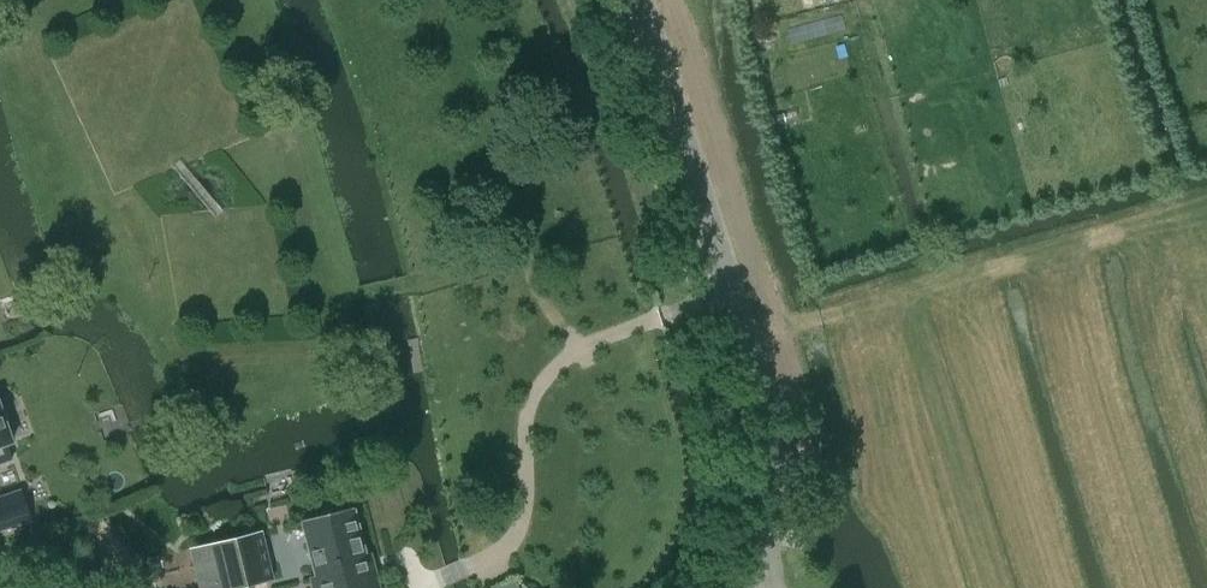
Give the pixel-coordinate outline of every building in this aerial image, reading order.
[(11,460),(5,445),(11,443),(0,412),(0,464),(11,460)] [(352,508),(300,521),(314,577),(309,578),(311,587),(378,587),(370,555),(364,557),(352,508)] [(191,549),(200,587),(242,587),(241,586),(272,579),(261,532),(191,549)]
